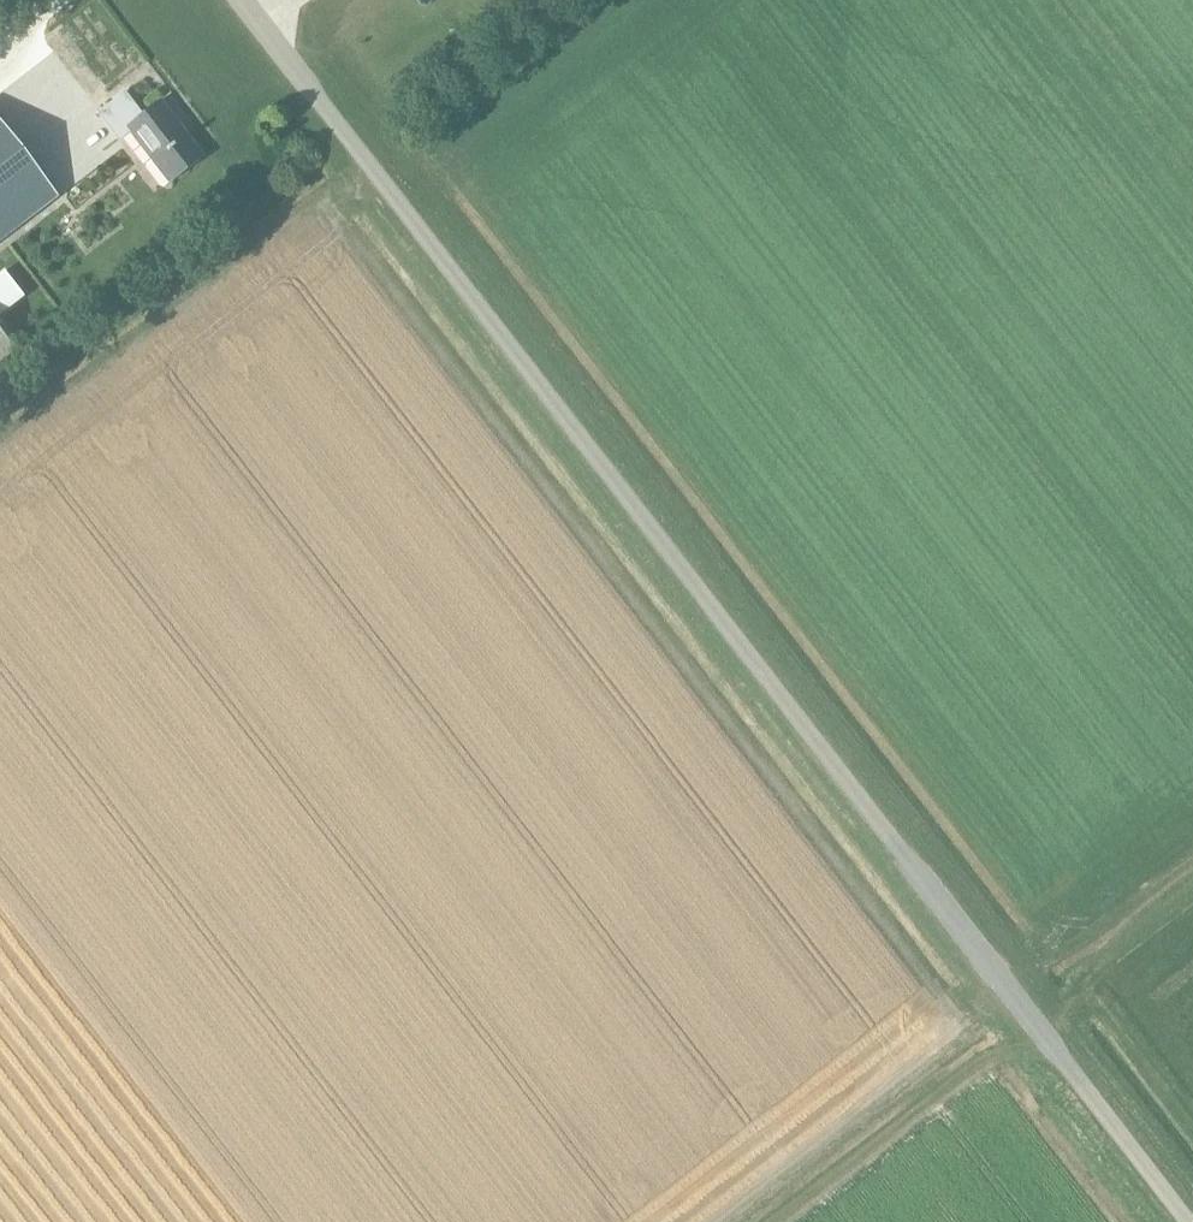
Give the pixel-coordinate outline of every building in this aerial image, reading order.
[(169,183),(202,157),(160,101),(141,115),(124,93),(97,113),(118,140),(130,132),(169,183)] [(199,112),(188,120),(205,140),(216,132),(199,112)] [(57,197),(0,123),(0,241),(57,197)] [(14,351),(0,333),(0,362),(14,351)]
